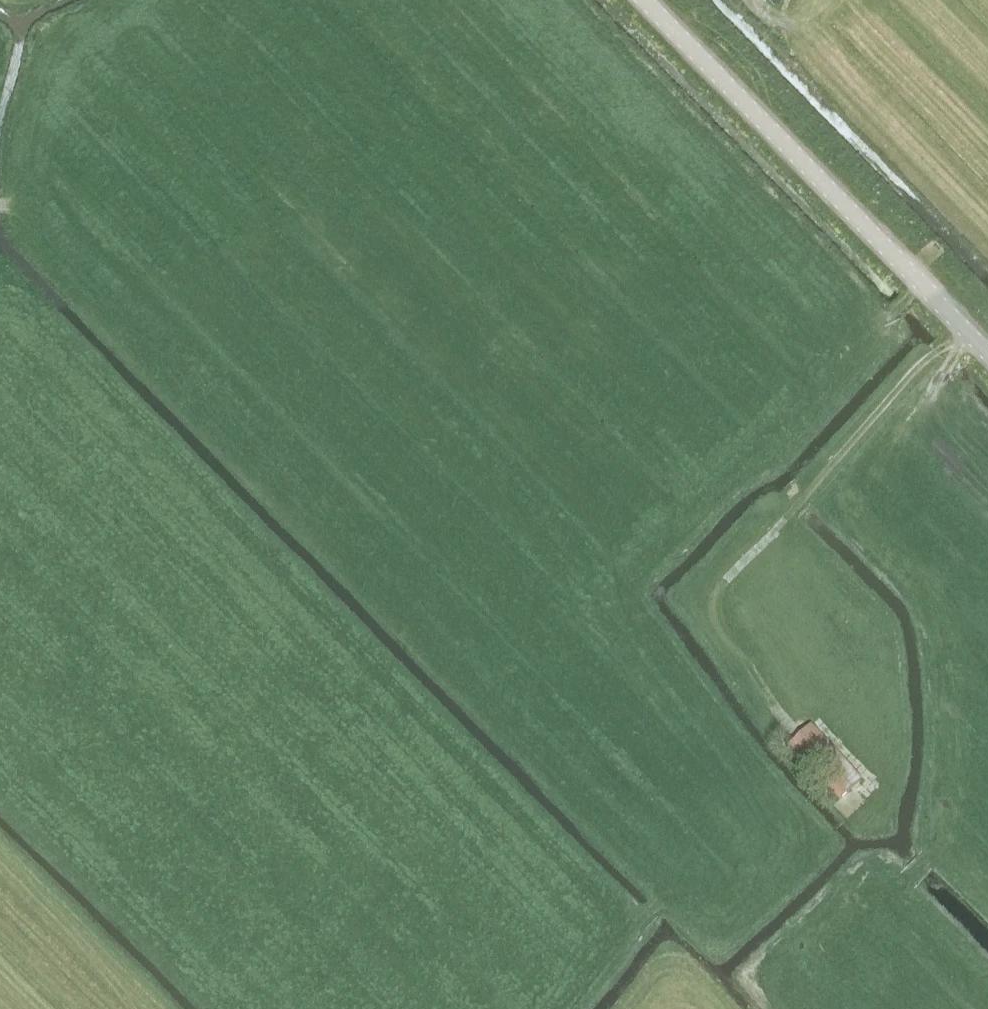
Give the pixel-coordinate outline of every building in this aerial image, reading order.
[(839,800),(860,780),(811,726),(789,746),(839,800)]
